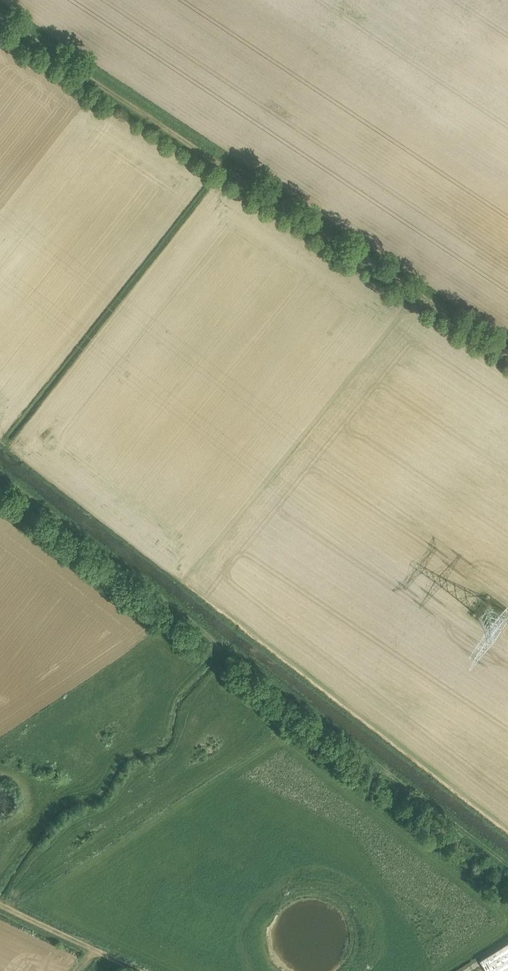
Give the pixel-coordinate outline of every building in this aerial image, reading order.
[(462,970),(507,970),(507,942),(480,959),(462,970)]
